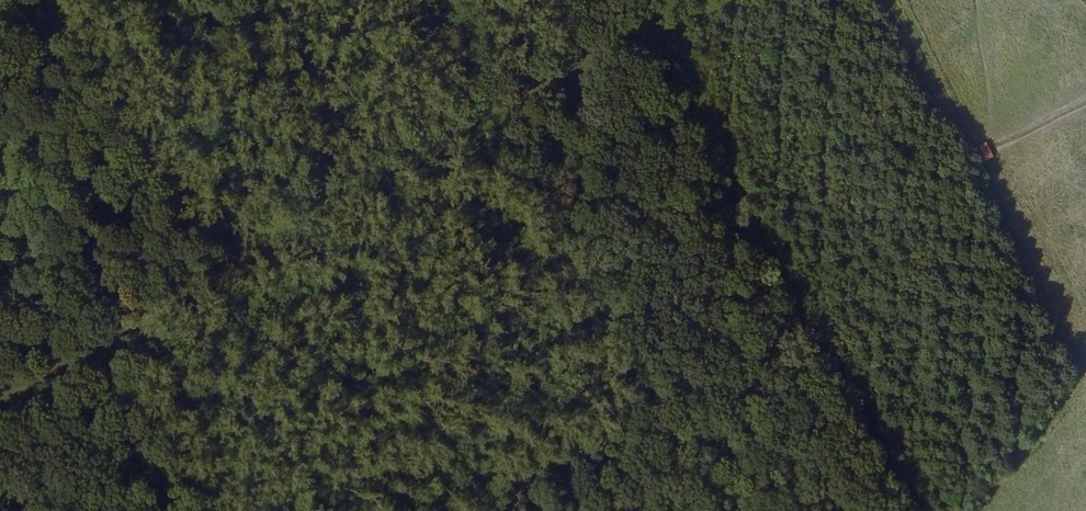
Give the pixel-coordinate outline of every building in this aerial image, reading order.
[(986,160),(994,156),(987,141),(979,144),(986,160)]
